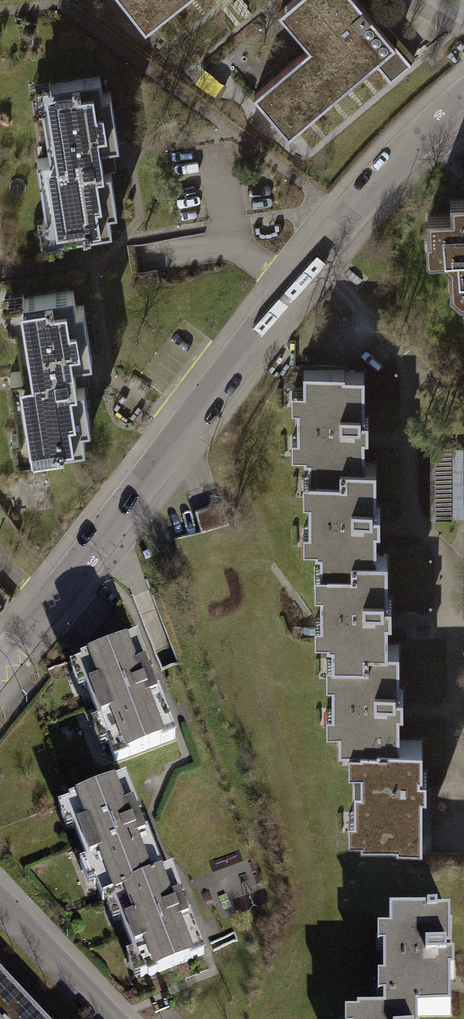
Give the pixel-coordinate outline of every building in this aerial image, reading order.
[(147,30),(187,0),(124,0),(147,30)] [(313,49),(257,96),(290,135),(375,64),(388,79),(409,61),(357,0),(291,0),(279,10),(313,49)] [(57,217),(60,239),(112,231),(109,213),(116,212),(110,172),(102,173),(99,147),(118,144),(110,93),(103,94),(100,78),(50,86),(53,108),(42,109),(50,157),(36,159),(45,219),(57,217)] [(430,218),(430,251),(441,264),(453,264),(453,289),(460,297),(463,297),(463,199),(452,199),(452,218),(430,218)] [(30,430),(34,452),(85,444),(83,426),(90,425),(84,385),(76,386),(72,361),(92,358),(84,306),(76,307),(74,291),(23,299),(27,321),(16,323),(23,370),(10,372),(19,432),(30,430)] [(344,370),(304,371),(304,390),(292,390),(292,406),(298,406),(298,437),(291,437),(291,454),(304,454),(304,457),(309,457),(309,477),(332,477),(332,463),(364,463),(363,434),(368,434),(368,418),(360,418),(360,412),(365,412),(365,372),(344,373),(344,370)] [(364,463),(332,463),(332,477),(309,477),(303,477),(303,498),(309,498),(309,526),(304,526),(304,547),(321,547),(321,568),(346,568),(346,555),(375,555),(375,525),(379,525),(379,508),(371,508),(371,502),(376,502),(375,463),(364,463)] [(375,555),(346,555),(346,568),(321,568),(315,568),(315,589),(321,589),(321,620),(315,620),(315,636),(327,636),(327,641),(332,641),(332,659),(355,659),(355,644),(387,644),(387,615),(391,615),(391,598),(381,598),(381,591),(386,591),(386,555),(375,555)] [(175,738),(138,641),(84,662),(91,679),(87,688),(100,722),(107,726),(113,742),(107,744),(114,761),(175,738)] [(387,644),(355,644),(355,659),(332,659),(327,659),(327,680),(332,680),(332,708),(327,708),(327,726),(338,726),(338,745),(350,746),(384,745),(384,741),(399,740),(399,705),(403,705),(403,689),(395,689),(395,682),(399,682),(399,644),(387,644)] [(396,842),(422,841),(422,793),(429,793),(429,771),(422,771),(421,740),(399,740),(384,741),(384,745),(350,746),(350,764),(361,764),(362,783),(356,783),(356,815),(350,815),(350,832),(361,832),(361,837),(396,837),(396,842)] [(163,878),(125,781),(71,803),(77,819),(75,826),(88,862),(95,865),(101,881),(96,883),(103,901),(118,895),(163,878)] [(204,955),(173,873),(163,878),(118,895),(124,912),(121,920),(134,955),(141,959),(148,977),(204,955)] [(383,1001),(383,1016),(418,1015),(451,1015),(451,979),(455,979),(455,959),(450,959),(450,917),(437,917),(437,914),(391,915),(391,953),(383,954),(383,982),(391,982),(391,1001),(383,1001)] [(0,978),(0,1018),(39,1018),(0,978)]
